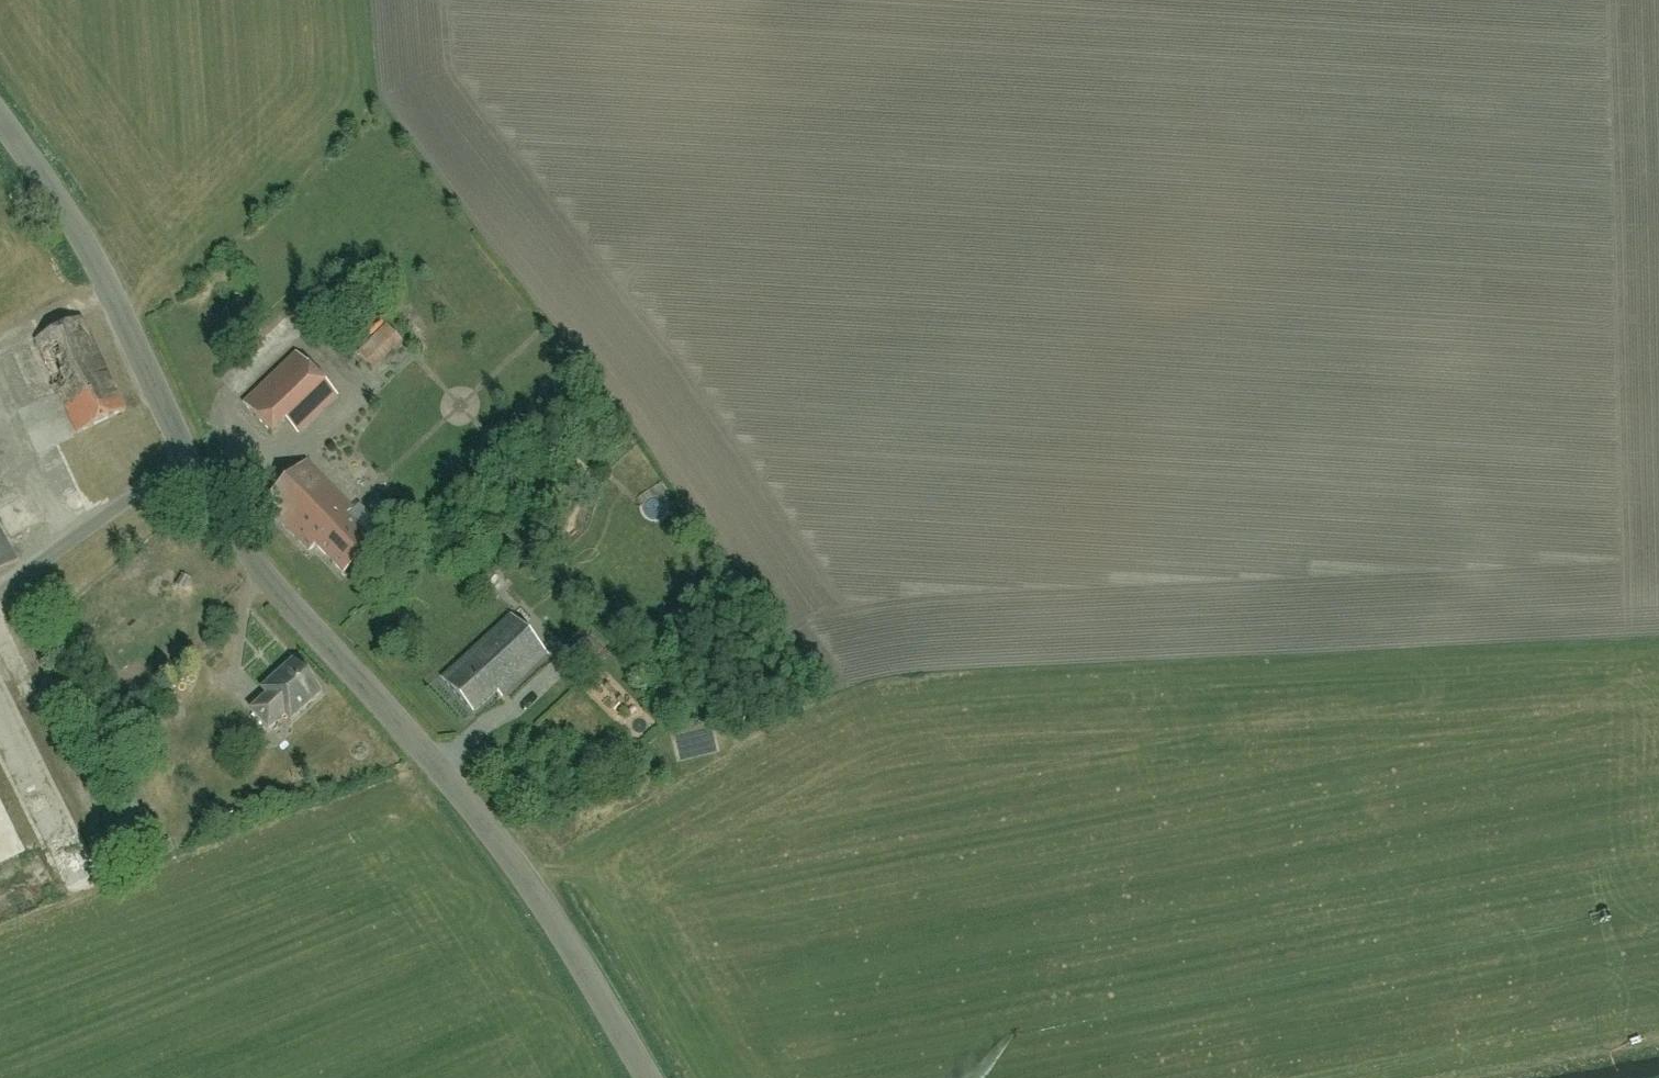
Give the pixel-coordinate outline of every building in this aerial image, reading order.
[(386,320),(357,349),(374,366),(403,337),(386,320)] [(296,353),(243,403),(272,434),(325,383),(296,353)] [(81,434),(135,413),(129,397),(101,409),(96,396),(68,407),(61,389),(42,396),(55,431),(76,423),(81,434)] [(344,575),(375,545),(346,515),(352,509),(306,462),(263,504),(309,552),(316,545),(344,575)] [(26,497),(2,509),(15,535),(39,523),(26,497)] [(18,560),(0,528),(0,571),(18,560)] [(506,692),(546,655),(511,617),(443,679),(473,711),(501,686),(506,692)] [(291,721),(322,692),(293,661),(262,690),(268,696),(251,711),(268,730),(285,715),(291,721)]
